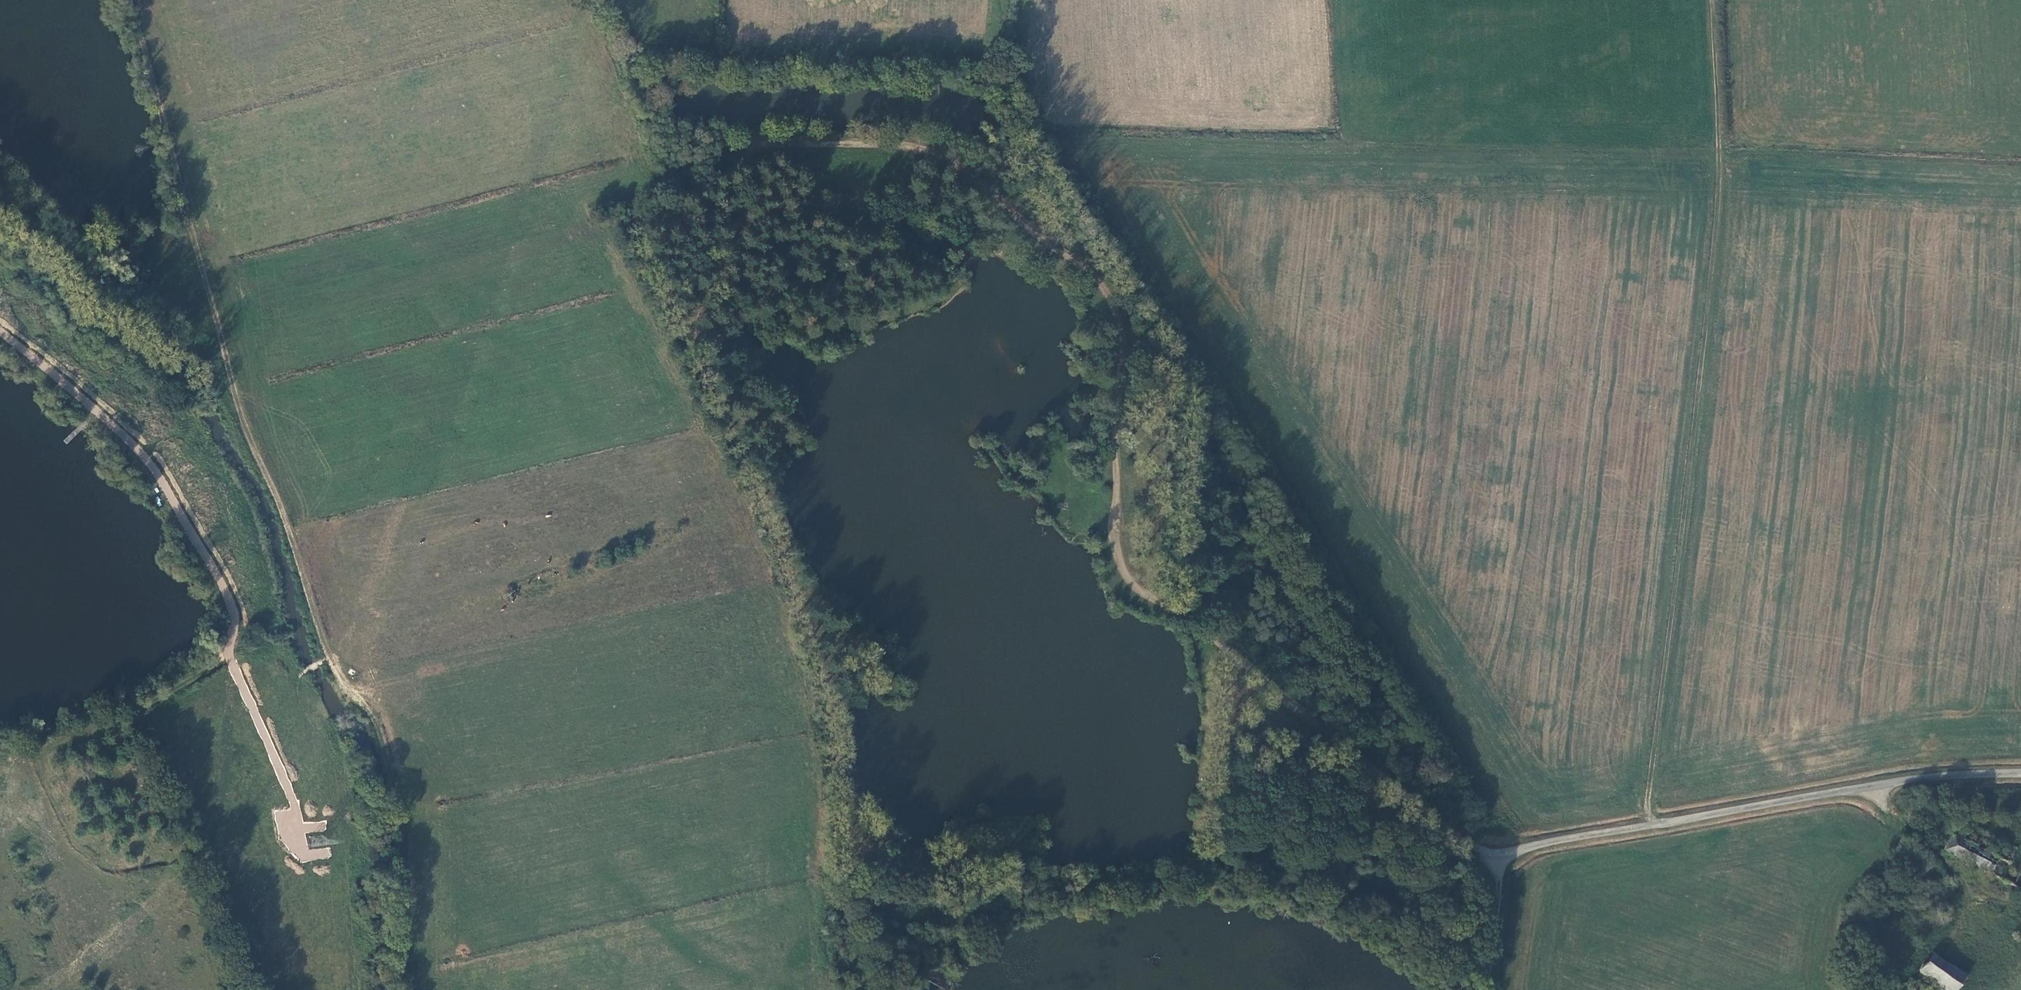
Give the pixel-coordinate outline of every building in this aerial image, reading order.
[(1941,848),(2020,895),(2020,873),(2000,860),(2006,846),(1967,824),(1961,835),(1951,830),(1941,848)] [(1913,971),(1942,989),(1948,989),(1958,975),(1925,953),(1913,971)]
